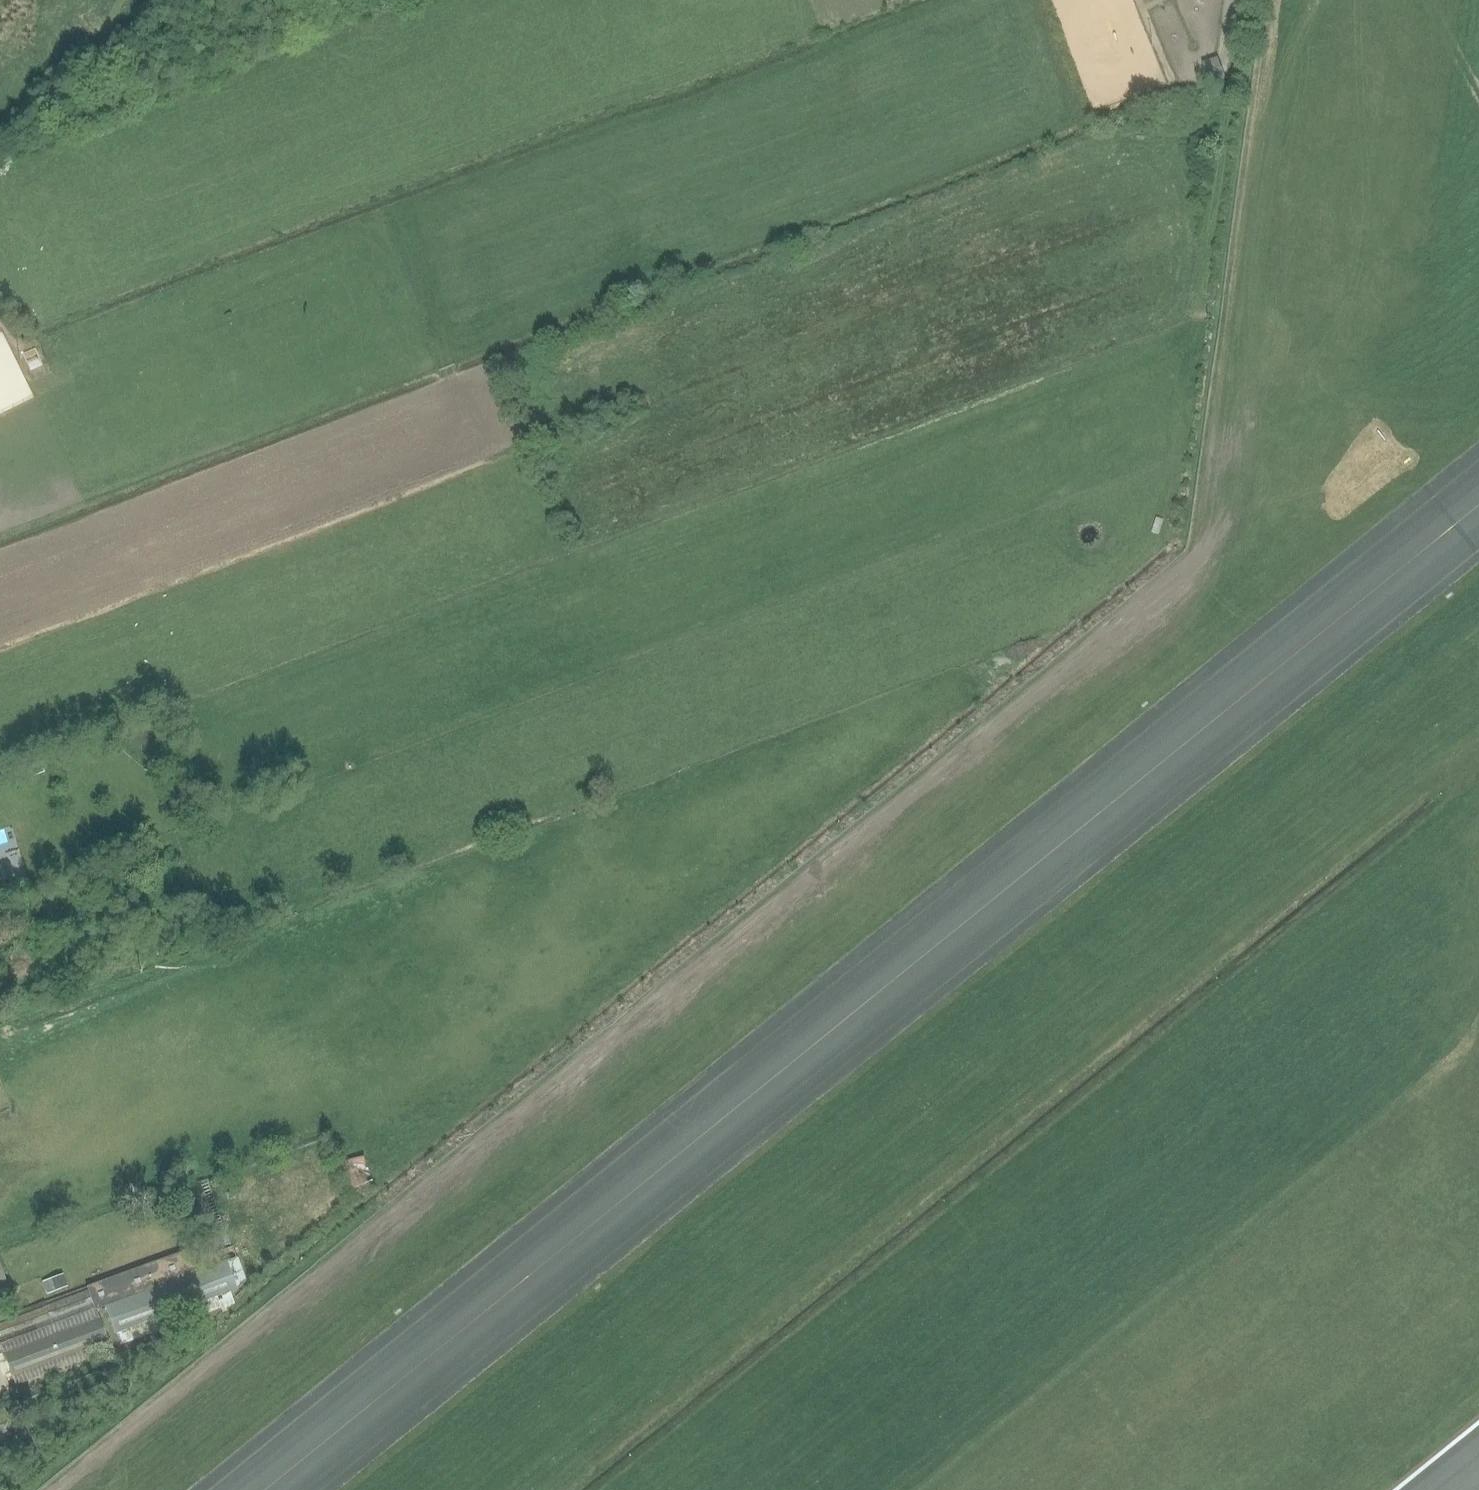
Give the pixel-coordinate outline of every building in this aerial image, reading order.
[(1220,68),(1206,73),(1210,85),(1223,80),(1225,79),(1224,77),(1220,68)] [(0,868),(0,897),(17,890),(8,865),(0,868)] [(343,1160),(352,1188),(375,1180),(366,1152),(343,1160)] [(208,1293),(236,1283),(228,1260),(220,1263),(213,1245),(128,1275),(46,1306),(0,1324),(0,1333),(92,1298),(96,1309),(105,1306),(119,1345),(214,1312),(208,1293)] [(10,1284),(3,1258),(0,1258),(0,1287),(10,1284)] [(42,1283),(47,1296),(68,1287),(63,1274),(42,1283)] [(17,1385),(111,1350),(108,1340),(101,1319),(100,1319),(96,1310),(2,1345),(6,1354),(5,1355),(13,1375),(17,1385)]
